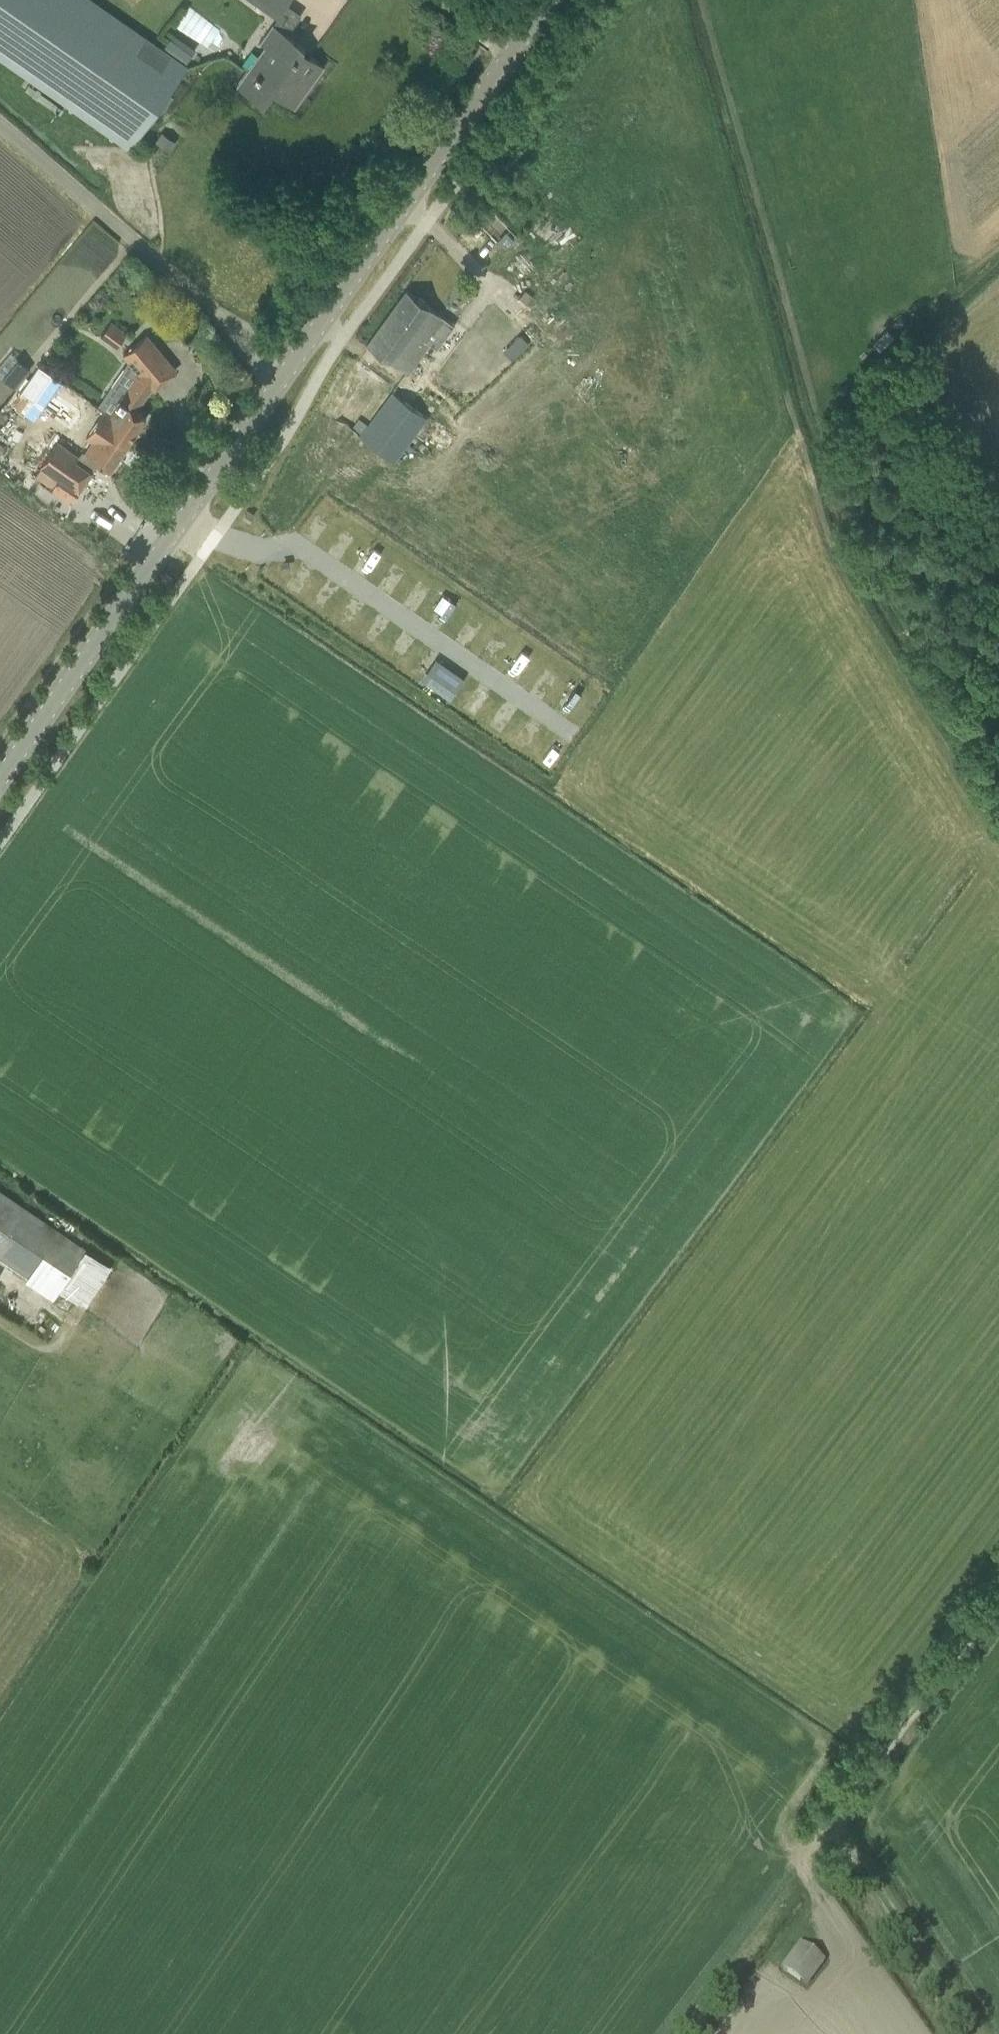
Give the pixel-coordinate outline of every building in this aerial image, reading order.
[(129,150),(188,66),(93,0),(0,0),(0,60),(129,150)] [(262,5),(278,16),(290,0),(255,0),(262,5)] [(301,49),(304,46),(272,23),(259,41),(264,44),(236,84),(263,103),(271,92),(294,108),(324,66),(301,49)] [(527,283),(521,289),(527,296),(534,289),(527,283)] [(366,344),(382,355),(408,372),(429,343),(436,349),(454,325),(406,290),(368,342),(367,342),(366,344)] [(100,335),(116,347),(127,332),(111,320),(100,335)] [(521,334),(512,342),(520,352),(529,344),(521,334)] [(117,403),(110,414),(110,415),(120,421),(111,434),(126,445),(145,416),(135,410),(152,386),(154,388),(174,372),(173,371),(175,369),(146,335),(122,355),(134,370),(116,386),(113,389),(112,392),(112,397),(114,401),(117,403)] [(31,369),(10,352),(0,364),(0,375),(16,388),(18,389),(27,377),(25,376),(31,369)] [(24,413),(51,373),(38,364),(20,391),(18,389),(16,388),(7,401),(24,413)] [(359,436),(375,448),(396,463),(427,417),(392,392),(359,436)] [(110,415),(110,414),(104,410),(86,437),(91,441),(84,452),(109,469),(126,445),(111,434),(120,421),(110,415)] [(34,475),(52,487),(58,479),(78,493),(93,472),(75,460),(78,456),(57,441),(34,475)] [(18,1269),(55,1295),(86,1249),(49,1223),(0,1190),(0,1257),(18,1269)] [(62,1292),(88,1311),(115,1272),(89,1253),(62,1292)] [(818,1957),(799,1943),(780,1969),(798,1983),(818,1957)]
